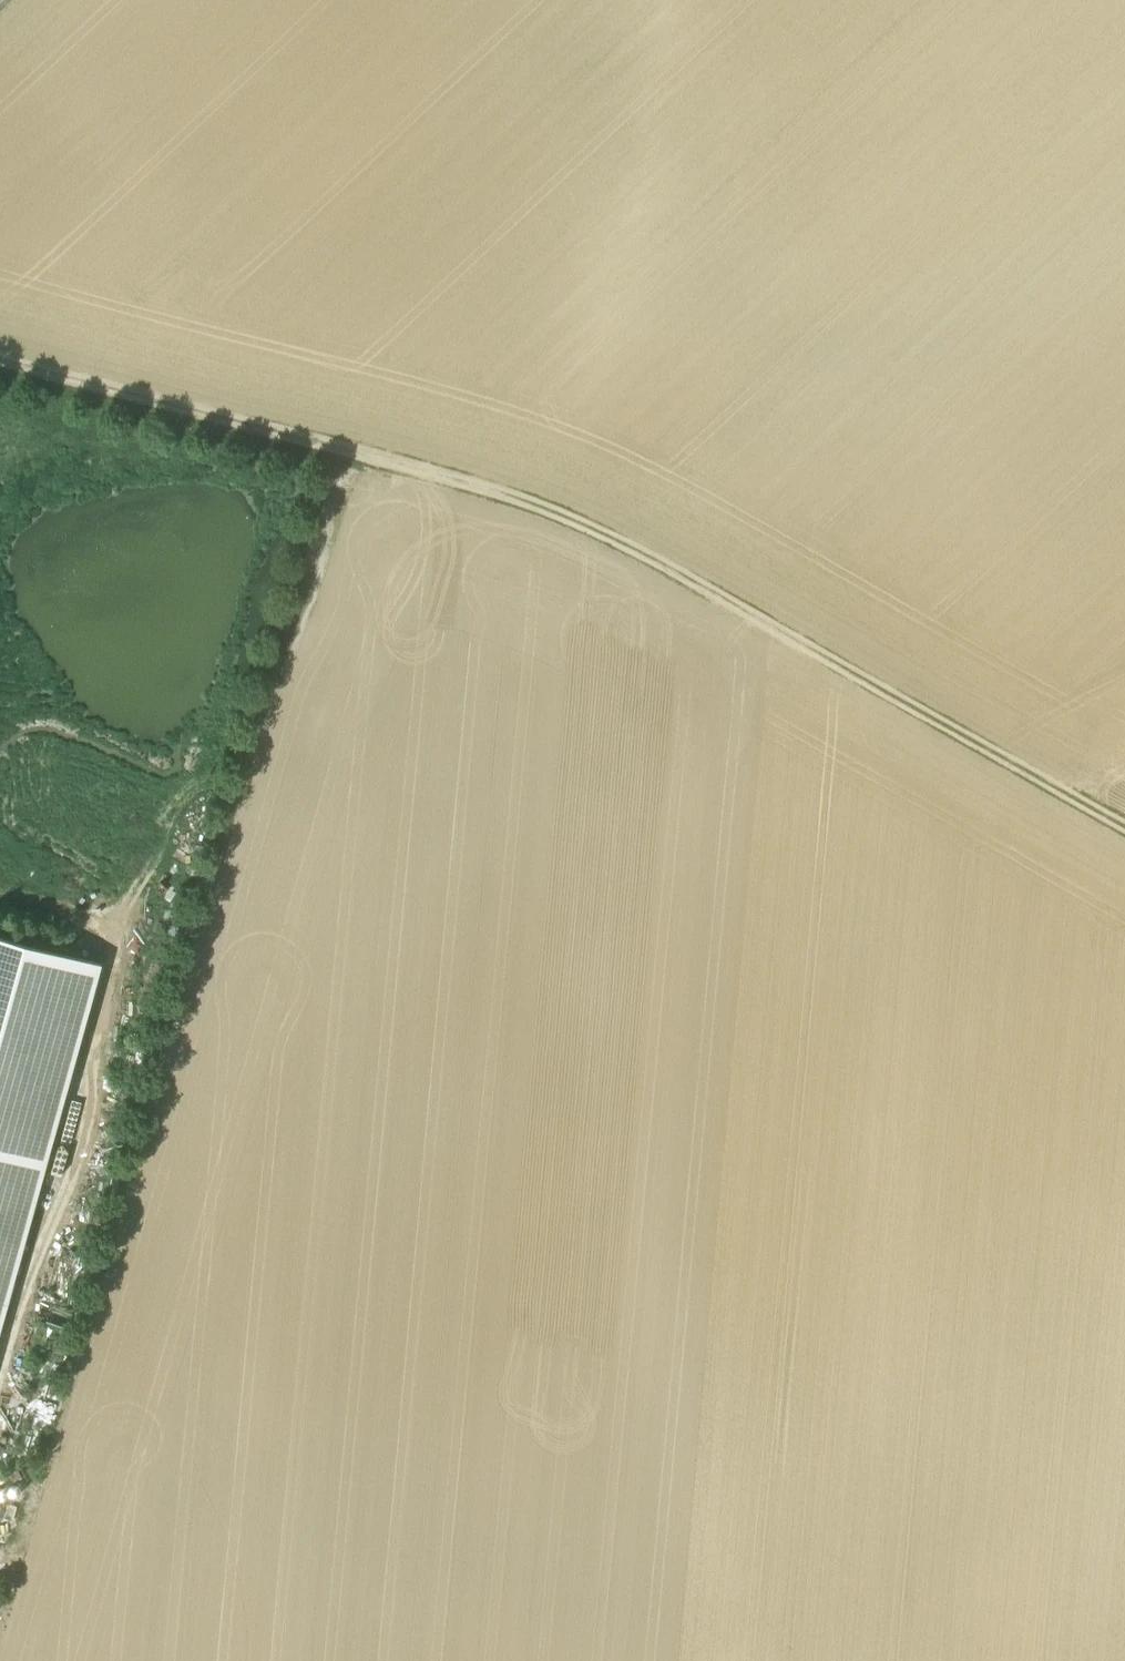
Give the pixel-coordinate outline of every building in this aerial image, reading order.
[(99,961),(0,934),(0,1325),(99,961)]
